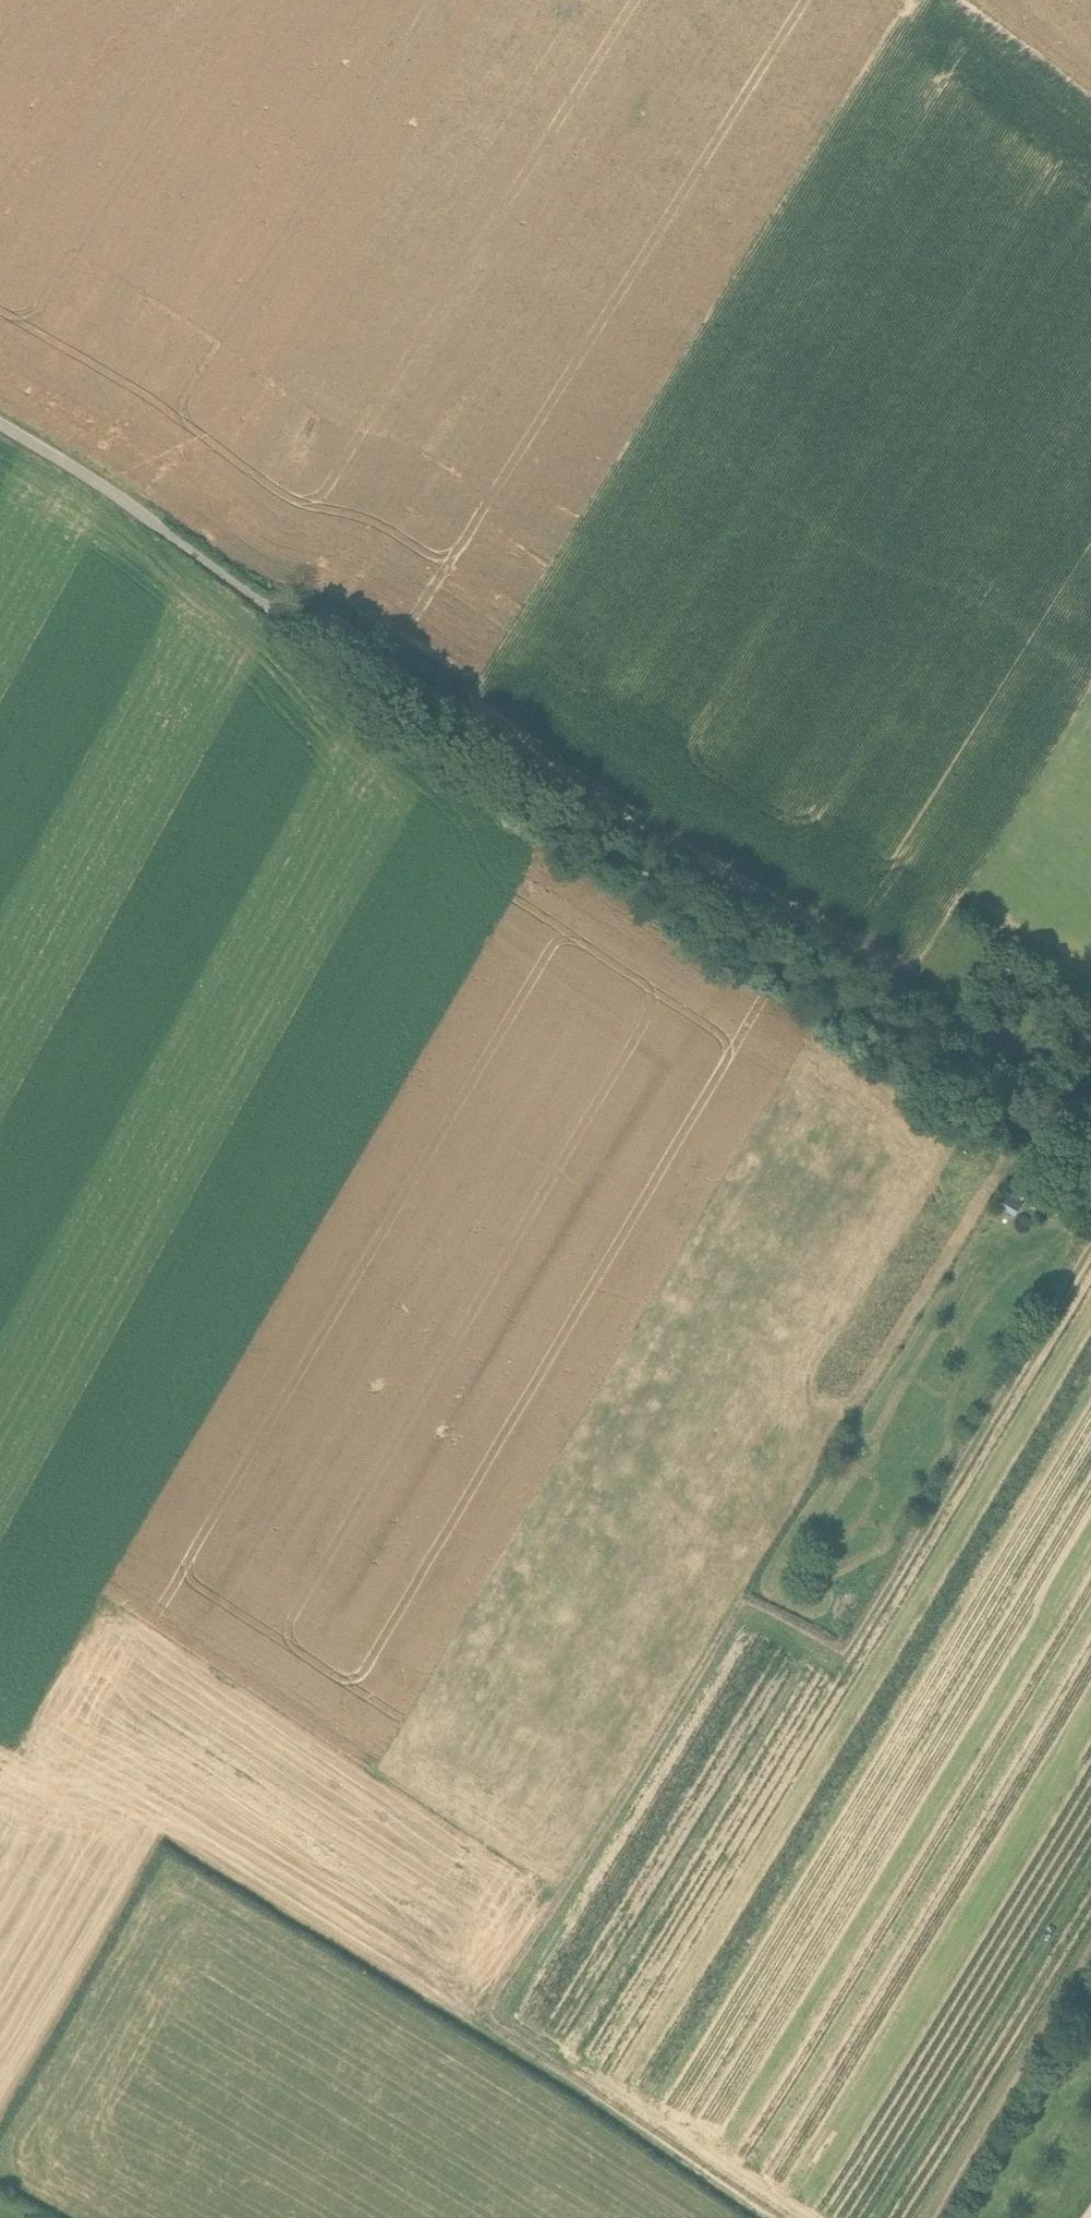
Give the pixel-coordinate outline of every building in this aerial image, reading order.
[(927,1155),(934,1141),(922,1134),(914,1148),(927,1155)]
